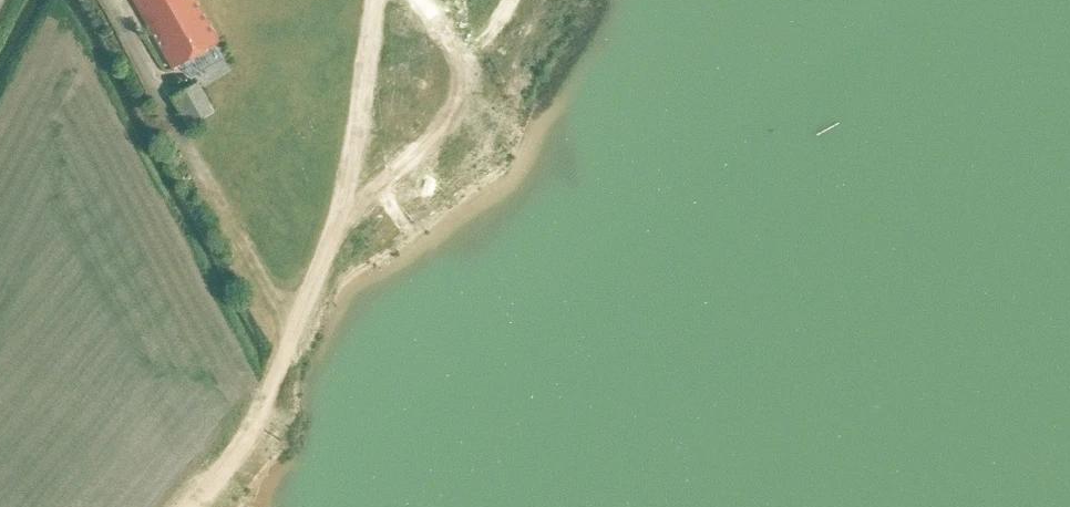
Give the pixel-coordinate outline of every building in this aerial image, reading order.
[(219,43),(195,0),(133,0),(172,69),(219,43)] [(187,126),(213,111),(197,82),(170,97),(187,126)]
